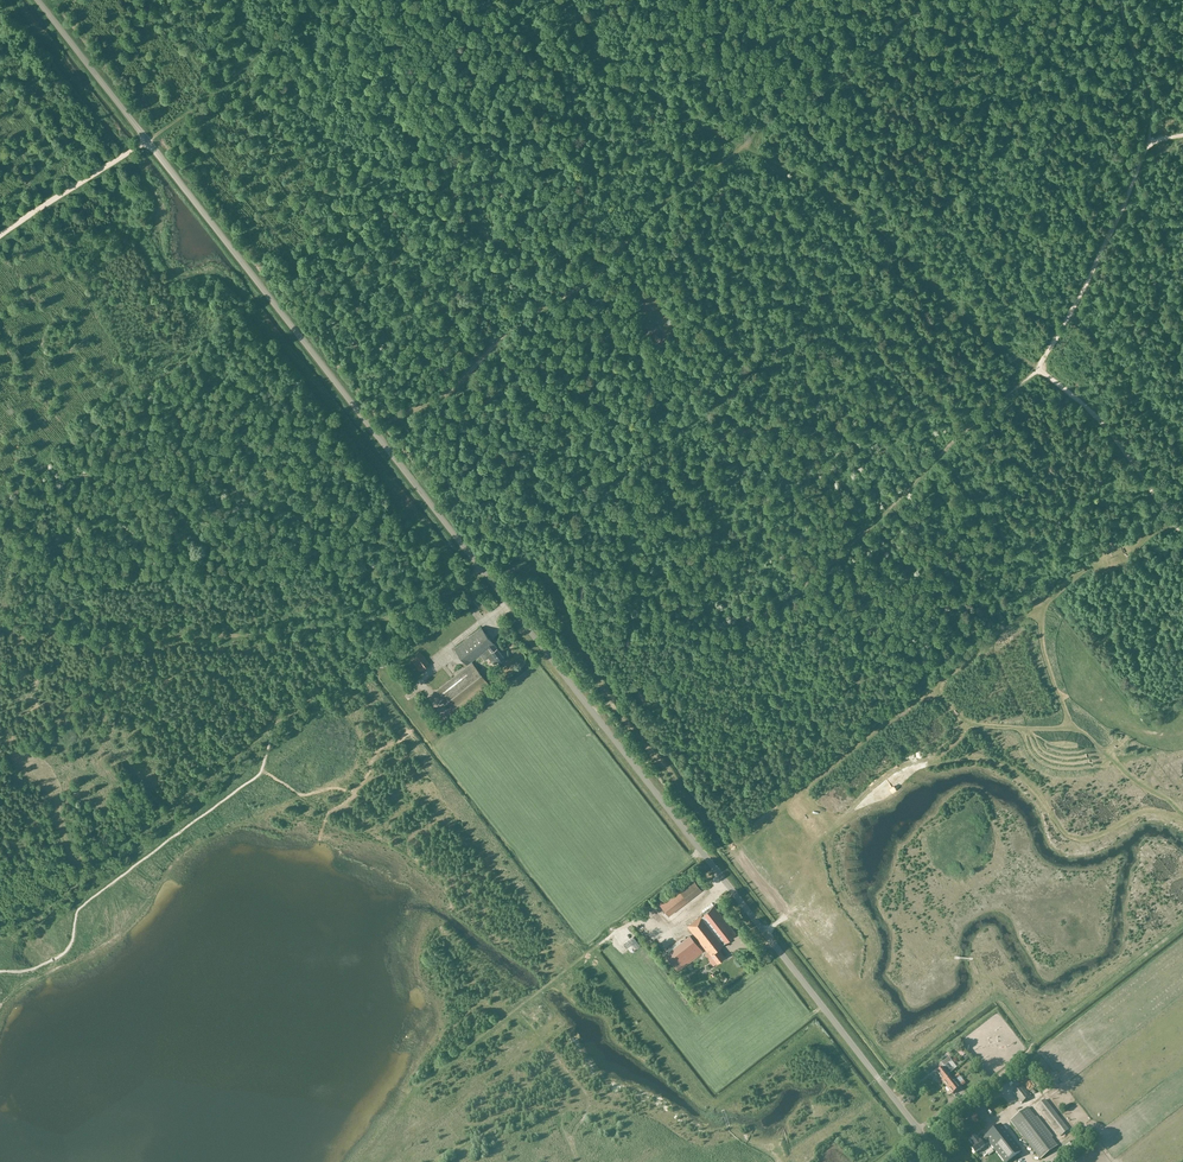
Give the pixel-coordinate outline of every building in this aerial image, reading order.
[(499,661),(499,662),(505,658),(497,648),(496,649),(493,644),(494,643),(481,627),(454,648),(467,664),(470,662),(474,659),(480,654),(485,660),(489,657),(493,662),(494,663),(495,663),(496,663),(499,661)] [(420,671),(430,664),(420,652),(411,660),(420,671)] [(474,659),(470,662),(470,664),(437,690),(456,713),(491,686),(476,667),(479,665),(474,659)] [(658,901),(669,915),(702,889),(691,875),(658,901)] [(726,941),(725,941),(736,933),(714,905),(687,925),(707,952),(705,954),(713,965),(717,962),(717,963),(725,957),(717,948),(726,941)] [(664,954),(678,971),(703,952),(689,934),(664,954)] [(941,1081),(948,1075),(954,1070),(952,1068),(949,1064),(951,1062),(948,1059),(942,1064),(944,1067),(943,1068),(936,1074),(941,1081)] [(947,1087),(954,1082),(948,1075),(941,1081),(947,1087)] [(954,1082),(947,1087),(952,1094),(959,1089),(959,1088),(954,1082)] [(1022,1104),(1031,1096),(1022,1085),(1013,1092),(1022,1104)] [(1060,1137),(1068,1130),(1045,1100),(1036,1106),(1060,1137)] [(1040,1160),(1058,1146),(1028,1108),(1010,1122),(1040,1160)] [(986,1111),(979,1116),(984,1123),(991,1119),(986,1111)] [(989,1143),(1004,1161),(1008,1161),(1021,1151),(1001,1125),(984,1137),(985,1139),(981,1142),(980,1141),(979,1142),(975,1136),(969,1141),(973,1147),(970,1149),(975,1154),(984,1147),(984,1146),(989,1143)]
